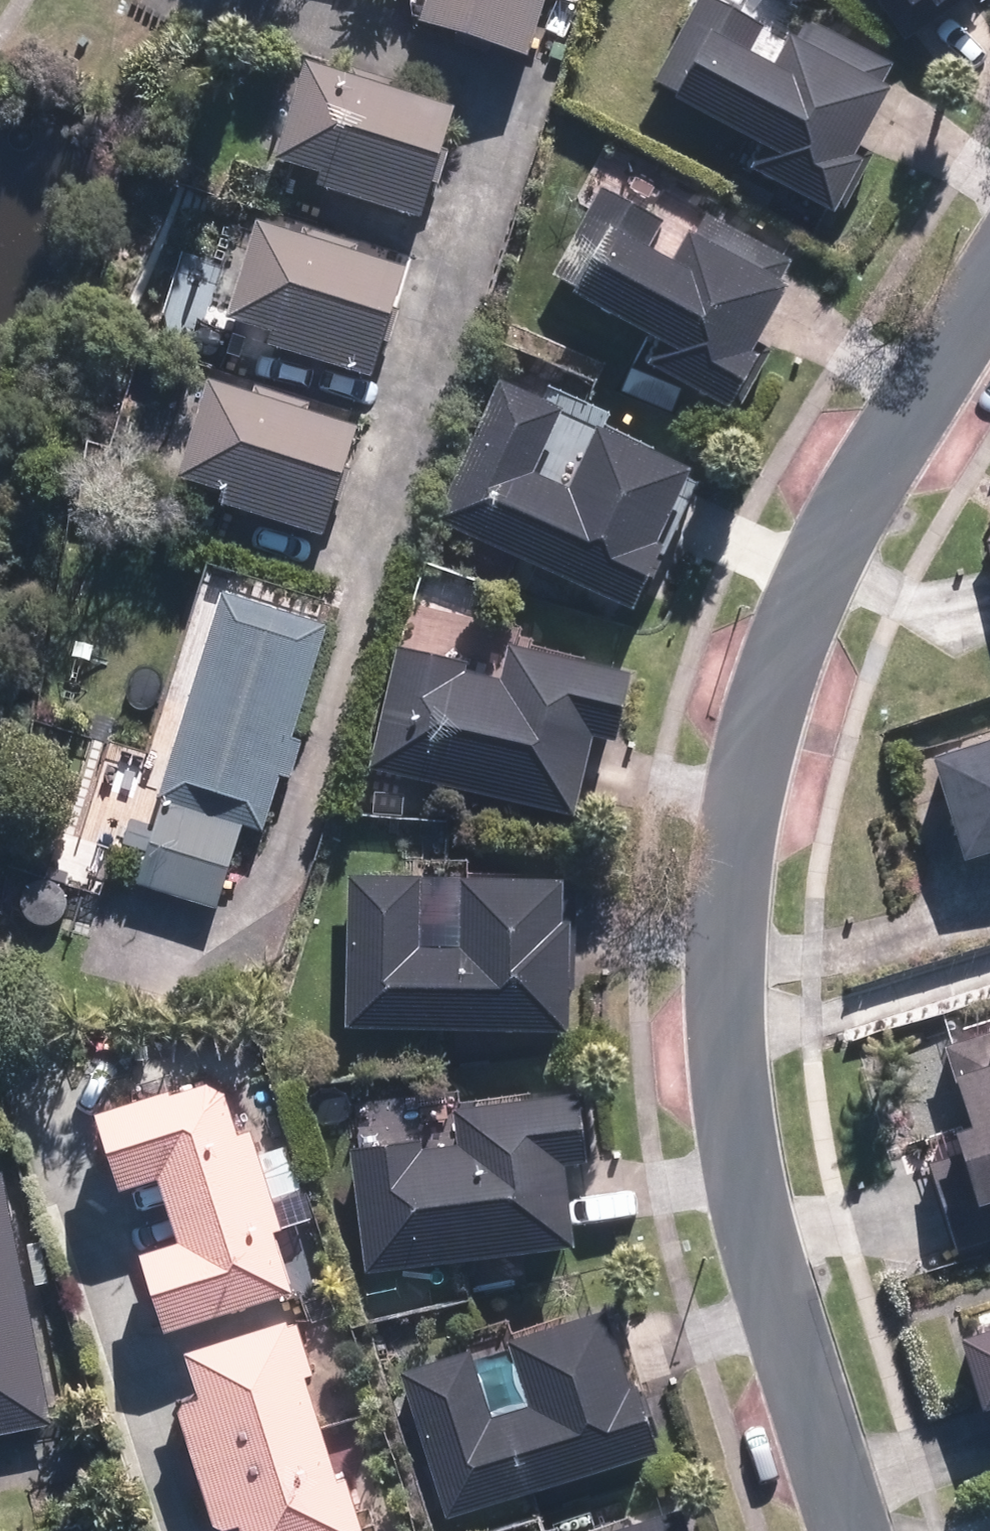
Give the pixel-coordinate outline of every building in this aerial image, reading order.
[(434,13),(546,52),(563,0),(439,0),(434,13)] [(813,17),(800,44),(791,39),(798,23),(773,0),(690,0),(685,8),(695,14),(657,78),(778,151),(767,169),(842,215),(882,148),(874,143),(877,138),(900,152),(922,116),(896,101),(907,82),(894,74),(903,60),(901,58),(813,17)] [(303,58),(268,166),(312,181),(310,187),(418,222),(455,107),(303,58)] [(811,262),(711,205),(685,250),(654,232),(667,209),(614,178),(559,275),(663,334),(651,355),(740,405),(773,347),(787,355),(822,294),(800,281),(811,262)] [(277,211),(243,309),(291,326),(286,338),(384,372),(422,262),(277,211)] [(227,364),(192,463),(243,481),(237,498),(334,532),(374,416),(227,364)] [(576,397),(518,371),(455,509),(652,598),(676,545),(665,540),(701,460),(612,419),(584,481),(546,464),(576,397)] [(253,822),(270,827),(340,614),(239,581),(139,882),(224,910),(253,822)] [(636,728),(651,665),(525,634),(517,667),(408,640),(380,758),(586,808),(608,721),(636,728)] [(951,743),(986,851),(989,850),(989,730),(951,743)] [(431,875),(360,873),(355,1022),(581,1023),(586,870),(481,867),(479,943),(429,942),(431,875)] [(949,1031),(989,1148),(989,1017),(949,1031)] [(289,1227),(316,1218),(292,1140),(274,1146),(266,1119),(257,1122),(241,1070),(117,1107),(140,1180),(175,1169),(193,1229),(158,1240),(183,1322),(306,1284),(289,1227)] [(354,1097),(378,1265),(589,1233),(577,1151),(609,1146),(598,1075),(467,1094),(472,1130),(438,1135),(433,1102),(411,1105),(408,1089),(354,1097)] [(13,1162),(0,1164),(0,1428),(57,1418),(13,1162)] [(476,1345),(400,1370),(444,1508),(682,1431),(660,1364),(646,1369),(623,1297),(519,1330),(540,1395),(497,1409),(476,1345)] [(318,1302),(203,1336),(219,1389),(199,1395),(236,1520),(250,1516),(255,1530),(359,1530),(383,1524),(318,1302)] [(977,1323),(989,1364),(989,1319),(977,1323)] [(697,1492),(584,1530),(711,1530),(697,1492)]
